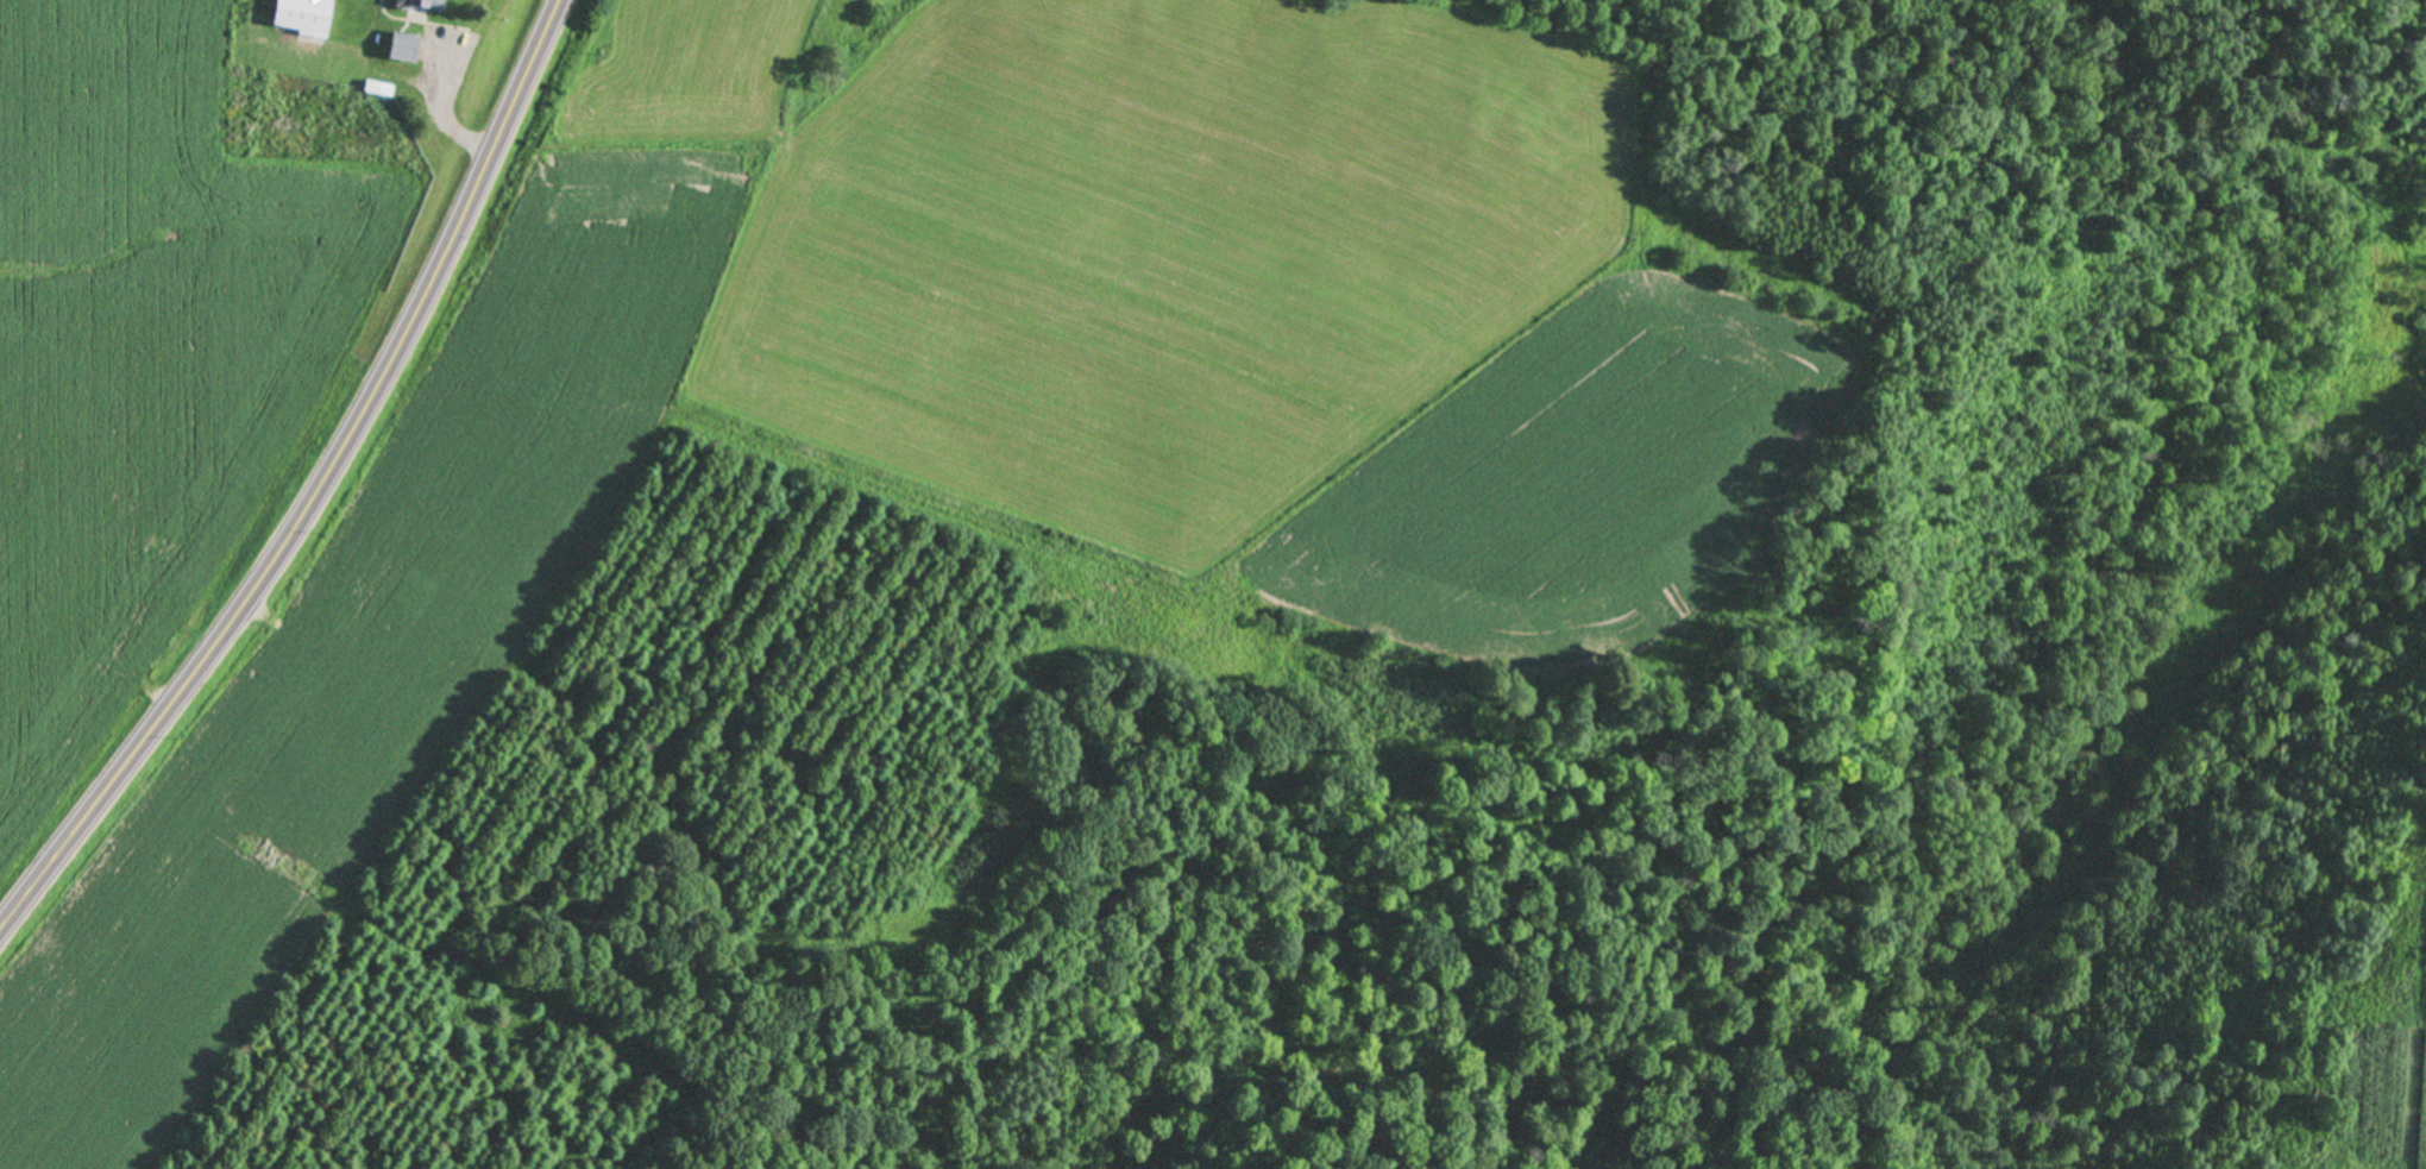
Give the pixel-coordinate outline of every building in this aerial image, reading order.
[(271,31),(330,40),(336,0),(275,0),(271,31)] [(442,0),(394,0),(392,8),(440,15),(442,0)] [(413,65),(418,37),(390,33),(386,61),(413,65)]
